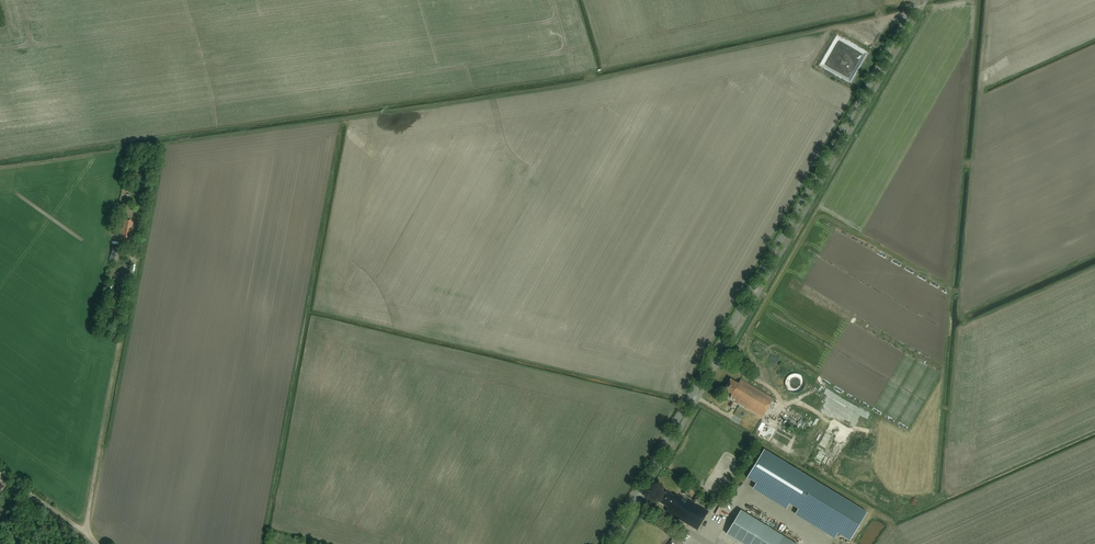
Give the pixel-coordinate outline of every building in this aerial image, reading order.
[(829,103),(837,103),(837,95),(830,95),(830,92),(825,92),(825,97),(829,97),(829,103)] [(130,240),(132,229),(131,228),(132,223),(130,223),(130,221),(123,220),(119,238),(130,240)] [(113,247),(111,256),(115,257),(116,252),(119,253),(120,248),(113,247)] [(790,392),(791,393),(792,393),(793,393),(794,394),(795,394),(796,394),(797,393),(798,393),(799,393),(800,392),(801,392),(801,391),(802,391),(803,390),(803,389),(804,389),(804,388),(805,387),(805,386),(805,385),(805,384),(805,383),(805,382),(805,381),(804,380),(804,379),(804,378),(803,378),(802,377),(802,376),(801,376),(800,375),(799,375),(799,374),(798,374),(797,374),(796,374),(795,374),(794,374),(793,374),(792,374),(791,375),(790,375),(790,376),(789,376),(788,377),(787,378),(787,379),(786,380),(786,381),(785,382),(785,383),(785,384),(785,385),(785,386),(786,387),(786,388),(787,389),(787,390),(788,391),(789,391),(789,392),(790,392)] [(763,418),(774,399),(741,380),(738,384),(731,380),(727,386),(726,387),(724,389),(725,390),(725,391),(732,395),(731,398),(735,400),(734,402),(763,418)] [(803,417),(788,408),(783,419),(797,427),(803,417)] [(850,541),(867,513),(764,450),(747,478),(850,541)] [(743,543),(795,543),(741,511),(727,534),(743,543)]
